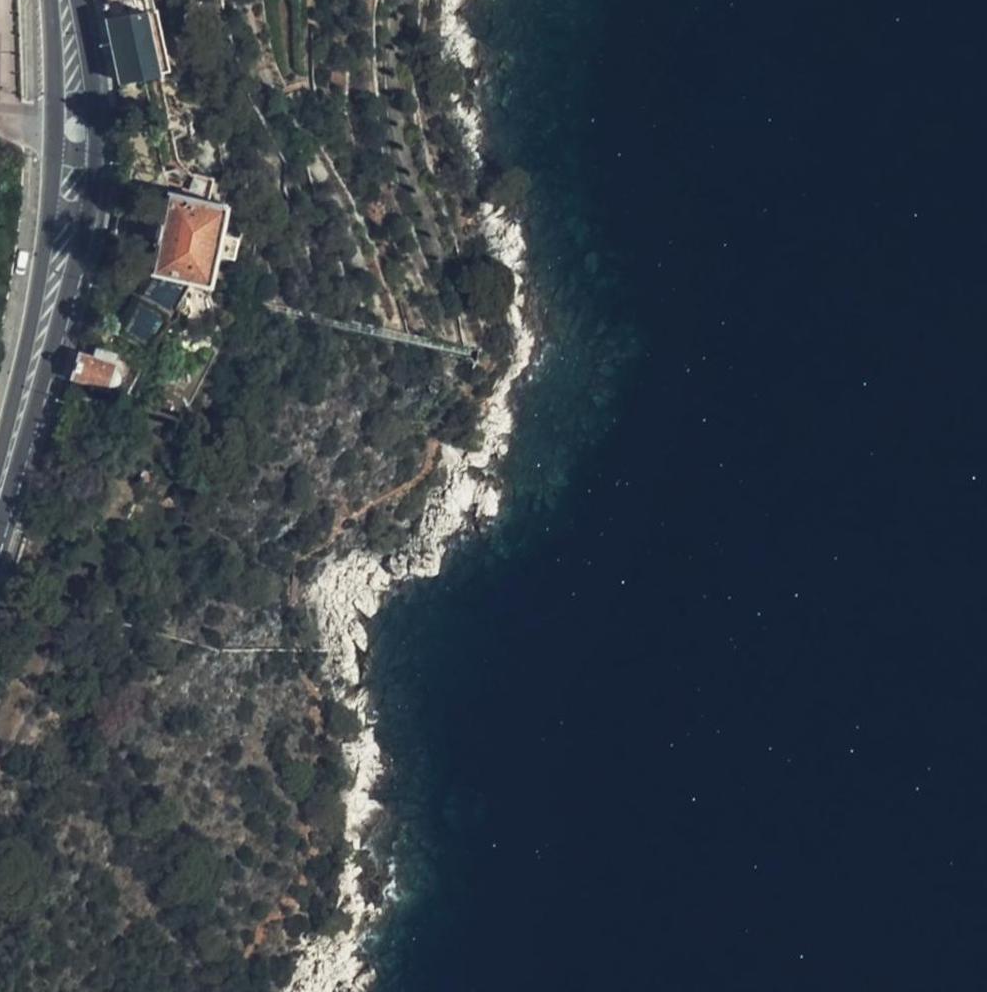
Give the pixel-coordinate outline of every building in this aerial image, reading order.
[(106,18),(145,11),(153,8),(152,0),(102,0),(106,18)] [(153,8),(145,11),(158,73),(168,71),(168,70),(155,8),(153,8)] [(145,11),(106,18),(107,24),(111,44),(115,62),(119,80),(158,73),(145,11)] [(117,327),(132,336),(168,274),(191,280),(205,283),(212,254),(227,257),(231,237),(216,233),(223,204),(206,200),(209,178),(176,172),(173,165),(162,168),(168,185),(161,221),(159,221),(154,240),(157,240),(150,271),(117,327)] [(154,240),(159,221),(143,218),(140,237),(154,240)] [(74,352),(66,382),(102,392),(111,363),(74,352)]
